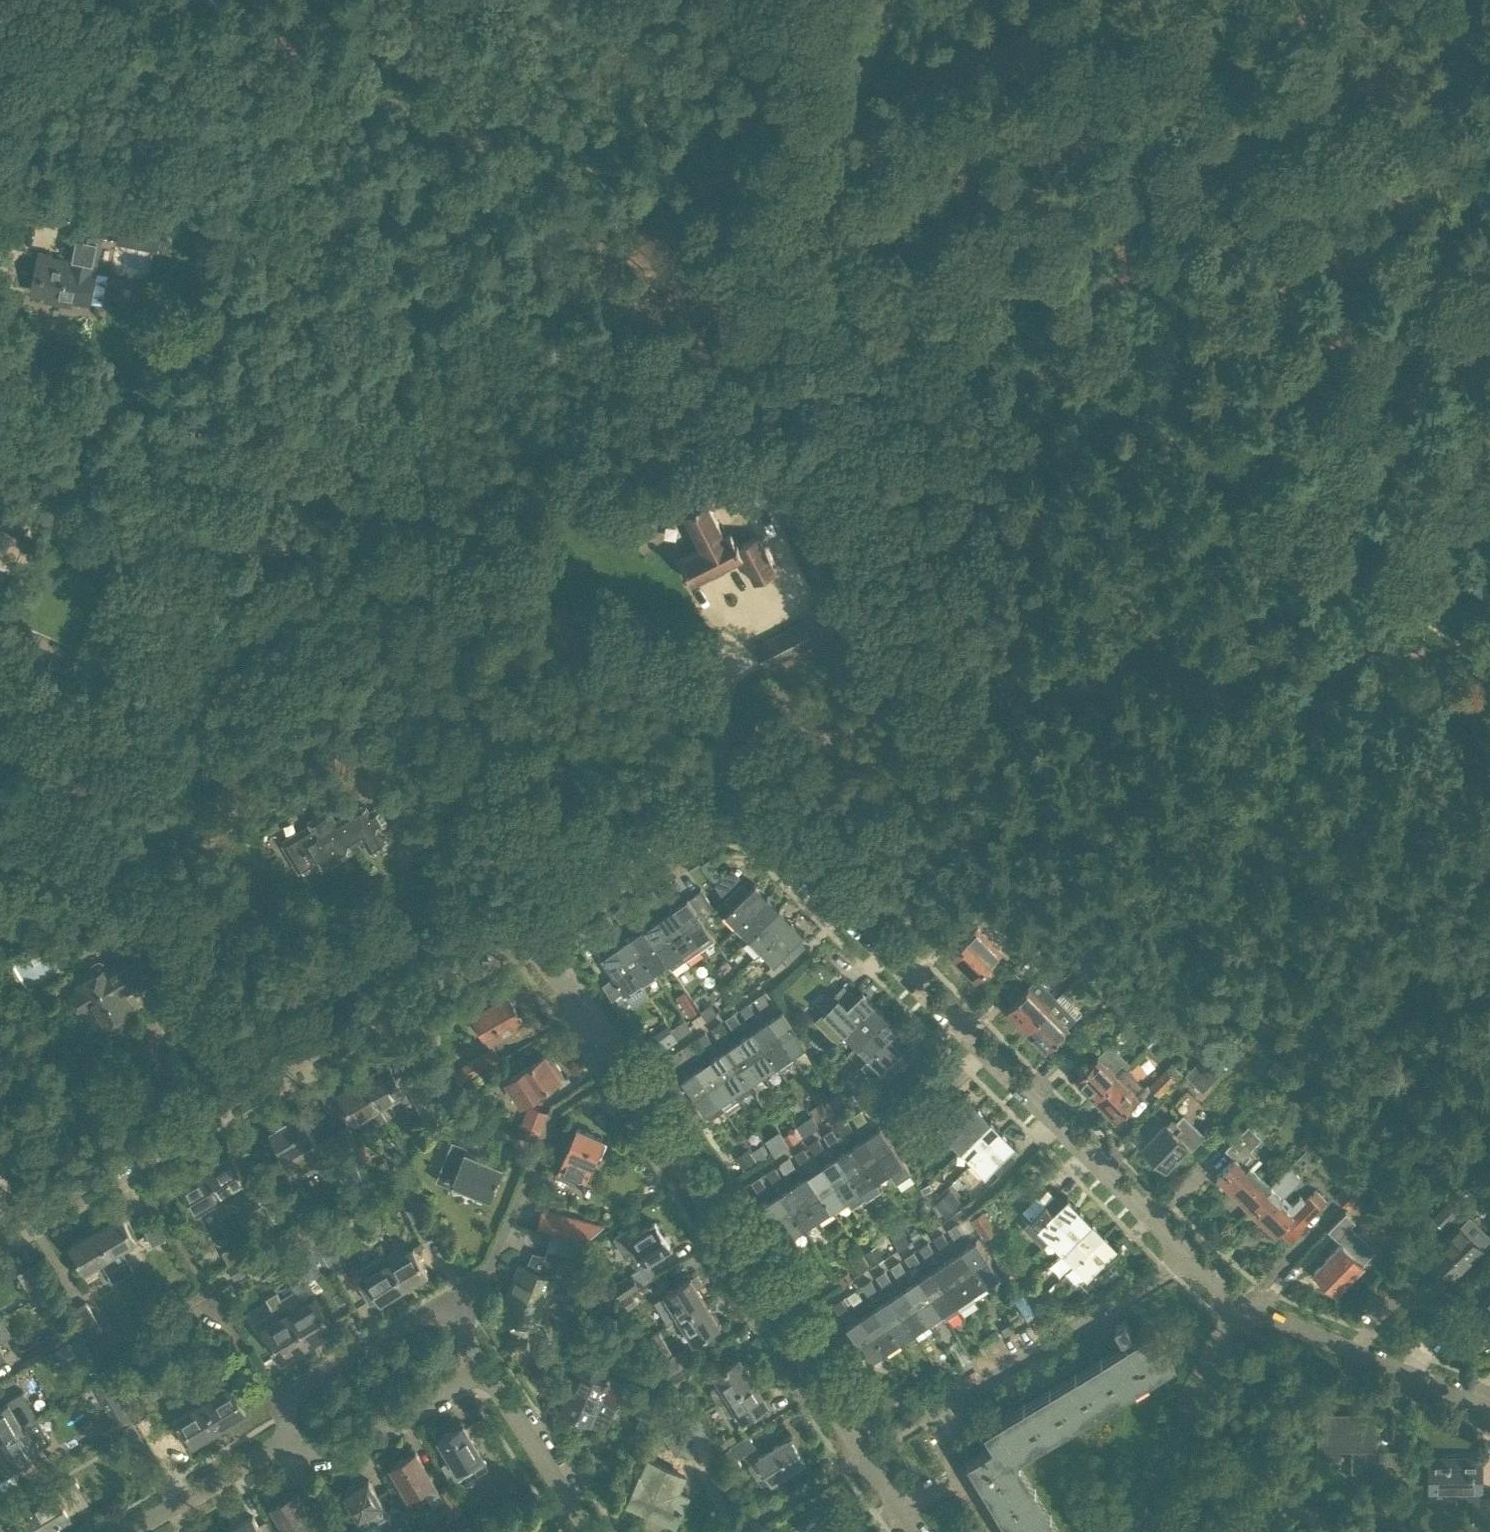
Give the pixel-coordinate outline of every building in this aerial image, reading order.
[(157,251),(163,222),(122,213),(116,243),(157,251)] [(41,252),(33,290),(47,293),(45,300),(70,305),(71,298),(88,301),(102,304),(108,273),(94,270),(95,268),(94,267),(100,235),(74,230),(69,260),(50,257),(50,254),(41,252)] [(888,457),(873,464),(878,475),(893,468),(888,457)] [(726,535),(708,500),(700,504),(699,502),(691,506),(693,508),(685,512),(702,547),(681,558),(685,566),(682,568),(686,575),(688,574),(693,582),(743,556),(756,582),(777,571),(759,536),(741,545),(739,540),(736,541),(732,532),(726,535)] [(47,531),(55,513),(44,508),(36,527),(47,531)] [(845,606),(834,612),(840,622),(851,617),(845,606)] [(805,621),(756,645),(767,668),(816,643),(805,621)] [(69,662),(62,659),(57,670),(64,673),(69,662)] [(310,824),(285,838),(283,845),(298,870),(305,872),(363,838),(370,850),(377,852),(386,847),(387,840),(392,837),(393,835),(389,829),(387,828),(382,831),(381,828),(385,826),(387,819),(381,809),(374,807),(369,809),(367,806),(361,804),(336,819),(331,811),(324,809),(311,817),(310,824)] [(666,896),(675,890),(668,881),(659,886),(666,896)] [(755,907),(768,894),(756,882),(749,889),(739,899),(733,892),(726,899),(732,906),(725,913),(737,924),(755,907)] [(739,899),(749,889),(742,883),(733,892),(739,899)] [(651,904),(659,899),(652,889),(644,895),(651,904)] [(702,921),(714,909),(700,889),(687,898),(702,921)] [(751,938),(781,908),(768,894),(755,907),(737,924),(750,937),(751,938)] [(984,906),(972,895),(957,912),(973,927),(993,905),(988,901),(984,906)] [(635,913),(644,907),(637,897),(628,903),(635,913)] [(701,948),(715,939),(702,921),(687,898),(673,907),(701,948)] [(620,921),(629,915),(622,905),(613,911),(620,921)] [(686,958),(701,948),(673,907),(659,917),(682,952),(686,958)] [(763,950),(793,920),(781,908),(751,938),(750,937),(746,942),(757,953),(761,948),(763,950)] [(605,929),(613,923),(607,913),(598,919),(605,929)] [(659,917),(644,926),(668,962),(672,968),(686,958),(682,952),(659,917)] [(590,936),(599,930),(592,920),(584,926),(590,936)] [(788,961),(795,954),(788,947),(797,938),(804,931),(793,920),(763,950),(774,962),(781,954),(788,961)] [(654,971),(668,962),(644,926),(630,936),(654,971)] [(952,954),(953,955),(951,956),(960,964),(961,963),(984,985),(994,974),(986,966),(1001,951),(978,928),(952,954)] [(654,971),(630,936),(616,945),(639,981),(642,985),(656,975),(654,971)] [(625,990),(639,981),(616,945),(612,938),(597,948),(625,990)] [(1079,972),(1099,952),(1094,946),(1073,967),(1079,972)] [(80,990),(70,996),(79,1011),(89,1005),(103,1028),(105,1026),(109,1033),(123,1024),(119,1018),(132,1010),(122,994),(152,976),(137,952),(108,969),(103,960),(99,959),(91,964),(90,968),(94,975),(77,984),(80,990)] [(1086,980),(1107,959),(1099,952),(1079,972),(1086,980)] [(1056,995),(1036,976),(1028,984),(1006,1006),(1026,1026),(1056,995)] [(876,1003),(863,990),(856,997),(844,985),(822,1006),(826,1009),(816,1019),(837,1041),(846,1033),(876,1003)] [(690,1014),(697,1009),(685,991),(678,995),(690,1014)] [(514,1022),(522,1017),(508,993),(493,1002),(495,1006),(475,1017),(490,1043),(517,1028),(514,1022)] [(761,1009),(769,1004),(763,994),(754,999),(761,1009)] [(1045,1046),(1068,1023),(1076,1015),(1056,995),(1026,1026),(1045,1046)] [(706,1018),(720,1008),(713,998),(699,1008),(706,1018)] [(746,1018),(755,1013),(748,1003),(740,1008),(746,1018)] [(858,1045),(888,1015),(876,1003),(846,1033),(858,1045)] [(1251,1008),(1248,1016),(1257,1020),(1261,1012),(1251,1008)] [(790,1055),(806,1044),(783,1009),(767,1019),(790,1055)] [(732,1028),(741,1023),(734,1013),(725,1018),(732,1028)] [(870,1057),(874,1053),(900,1027),(888,1015),(858,1045),(870,1057)] [(1158,1032),(1167,1023),(1161,1018),(1153,1026),(1158,1032)] [(677,1037),(685,1032),(691,1028),(685,1019),(671,1028),(677,1037)] [(777,1064),(790,1055),(767,1019),(753,1029),(777,1064)] [(718,1038),(726,1032),(720,1022),(711,1028),(718,1038)] [(667,1025),(656,1033),(665,1046),(677,1038),(667,1025)] [(870,1057),(862,1065),(874,1077),(883,1068),(890,1075),(903,1062),(896,1055),(906,1046),(912,1039),(900,1027),(874,1053),(870,1057)] [(1152,1028),(1142,1038),(1147,1043),(1157,1033),(1152,1028)] [(762,1074),(777,1064),(753,1029),(739,1039),(757,1066),(762,1074)] [(703,1047),(712,1042),(705,1032),(696,1037),(703,1047)] [(1157,1033),(1147,1043),(1153,1049),(1163,1039),(1157,1033)] [(1295,1043),(1295,1047),(1300,1052),(1309,1043),(1301,1036),(1295,1043)] [(748,1083),(762,1074),(757,1066),(739,1039),(724,1048),(748,1083)] [(699,1050),(693,1040),(684,1045),(691,1055),(699,1050)] [(1129,1061),(1110,1042),(1098,1053),(1075,1075),(1096,1096),(1126,1067),(1125,1066),(1129,1061)] [(675,1066),(691,1055),(684,1045),(668,1056),(675,1066)] [(903,1062),(912,1052),(906,1046),(896,1055),(903,1062)] [(460,1083),(464,1080),(476,1072),(500,1058),(494,1048),(467,1063),(454,1071),(460,1083)] [(724,1048),(710,1058),(726,1082),(738,1100),(752,1090),(748,1083),(724,1048)] [(1203,1091),(1226,1068),(1209,1052),(1187,1075),(1203,1091)] [(550,1065),(544,1055),(507,1080),(522,1103),(559,1078),(563,1075),(555,1061),(550,1065)] [(1280,1057),(1274,1063),(1281,1070),(1287,1063),(1280,1057)] [(725,1108),(738,1100),(726,1082),(710,1058),(697,1066),(725,1108)] [(392,1071),(403,1091),(407,1088),(425,1118),(440,1109),(411,1059),(392,1071)] [(386,1118),(387,1117),(387,1116),(396,1111),(389,1099),(403,1091),(392,1071),(388,1064),(362,1078),(385,1117),(386,1117),(386,1118)] [(710,1118),(725,1108),(697,1066),(682,1076),(710,1118)] [(1159,1095),(1179,1078),(1169,1066),(1149,1084),(1159,1095)] [(1115,1115),(1137,1093),(1145,1086),(1126,1067),(1096,1096),(1115,1115)] [(470,1092),(483,1084),(476,1072),(464,1080),(470,1092)] [(385,1117),(362,1078),(340,1091),(355,1118),(369,1110),(376,1123),(385,1117)] [(456,1110),(470,1101),(458,1083),(444,1093),(456,1110)] [(858,1098),(852,1092),(847,1098),(852,1104),(858,1098)] [(950,1136),(979,1106),(967,1094),(960,1101),(952,1109),(945,1102),(937,1110),(944,1117),(937,1124),(950,1136)] [(952,1109),(960,1101),(953,1094),(945,1102),(952,1109)] [(822,1103),(812,1110),(819,1120),(829,1113),(822,1103)] [(538,1137),(548,1112),(529,1104),(520,1125),(528,1128),(526,1132),(538,1137)] [(962,1148),(992,1119),(979,1106),(950,1136),(962,1148)] [(860,1125),(869,1120),(862,1110),(854,1115),(860,1125)] [(937,1110),(930,1117),(937,1124),(944,1117),(937,1110)] [(314,1144),(311,1140),(316,1138),(301,1112),(275,1126),(289,1151),(279,1157),(290,1176),(295,1177),(328,1158),(318,1142),(314,1144)] [(1143,1143),(1154,1154),(1151,1157),(1161,1166),(1163,1163),(1166,1165),(1188,1142),(1193,1147),(1206,1134),(1184,1112),(1176,1120),(1172,1116),(1167,1121),(1166,1120),(1143,1143)] [(805,1134),(819,1125),(813,1115),(799,1124),(805,1134)] [(913,1115),(903,1125),(911,1133),(921,1124),(913,1115)] [(846,1135),(854,1129),(848,1119),(839,1125),(846,1135)] [(974,1161),(977,1159),(1004,1131),(992,1119),(962,1148),(974,1161)] [(1250,1207),(1271,1185),(1249,1164),(1257,1156),(1250,1148),(1261,1136),(1248,1124),(1225,1147),(1234,1156),(1216,1174),(1250,1207)] [(347,1126),(336,1133),(356,1165),(371,1156),(363,1144),(360,1146),(347,1126)] [(790,1144),(804,1135),(797,1126),(784,1135),(790,1144)] [(889,1171),(904,1161),(880,1126),(866,1135),(889,1171)] [(582,1187),(592,1164),(603,1138),(578,1127),(557,1176),(582,1187)] [(831,1144),(840,1138),(833,1128),(825,1134),(831,1144)] [(1315,1135),(1309,1130),(1301,1139),(1307,1144),(1315,1135)] [(1000,1173),(1008,1165),(1001,1158),(1010,1150),(1016,1143),(1004,1131),(977,1159),(974,1161),(986,1173),(993,1166),(1000,1173)] [(874,1180),(889,1171),(866,1135),(852,1144),(874,1180)] [(817,1153),(825,1147),(819,1138),(811,1143),(817,1153)] [(489,1196),(501,1166),(466,1151),(468,1147),(452,1141),(436,1179),(451,1185),(453,1181),(489,1196)] [(760,1164),(772,1156),(764,1143),(751,1151),(760,1164)] [(852,1144),(837,1153),(861,1189),(867,1199),(881,1191),(874,1180),(852,1144)] [(801,1163),(810,1157),(803,1148),(795,1153),(801,1163)] [(745,1166),(755,1159),(749,1149),(738,1156),(745,1166)] [(1008,1165),(1016,1156),(1010,1150),(1001,1158),(1008,1165)] [(230,1211),(240,1205),(232,1191),(247,1182),(230,1152),(204,1167),(230,1211)] [(846,1199),(861,1189),(837,1153),(823,1163),(846,1199)] [(788,1172),(796,1166),(790,1156),(781,1162),(788,1172)] [(1350,1205),(1383,1172),(1371,1160),(1338,1193),(1350,1205)] [(830,1209),(846,1199),(823,1163),(808,1173),(826,1202),(830,1209)] [(774,1181),(782,1175),(776,1165),(767,1171),(774,1181)] [(1285,1195),(1302,1177),(1290,1166),(1271,1185),(1250,1207),(1261,1218),(1265,1214),(1290,1239),(1321,1208),(1319,1206),(1325,1199),(1315,1189),(1305,1199),(1300,1194),(1292,1202),(1285,1195)] [(230,1211),(204,1167),(180,1181),(197,1211),(212,1203),(220,1217),(230,1211)] [(817,1218),(830,1209),(826,1202),(808,1173),(794,1182),(817,1218)] [(758,1191),(767,1185),(761,1175),(752,1181),(758,1191)] [(802,1227),(817,1218),(794,1182),(780,1191),(801,1226),(802,1227)] [(930,1184),(922,1188),(924,1193),(932,1189),(930,1184)] [(957,1197),(950,1190),(935,1203),(942,1211),(957,1197)] [(788,1236),(802,1227),(801,1226),(780,1191),(765,1201),(788,1236)] [(1053,1210),(1062,1202),(1055,1195),(1047,1203),(1053,1210)] [(1053,1210),(1047,1203),(1024,1226),(1043,1245),(1051,1238),(1081,1209),(1068,1196),(1062,1202),(1053,1210)] [(1454,1197),(1440,1211),(1449,1219),(1462,1206),(1454,1197)] [(1063,1250),(1093,1220),(1081,1209),(1051,1238),(1051,1239),(1063,1250)] [(542,1210),(538,1227),(580,1239),(602,1226),(542,1210)] [(985,1237),(996,1229),(984,1210),(972,1218),(985,1237)] [(1340,1235),(1355,1220),(1346,1211),(1331,1227),(1340,1235)] [(926,1218),(932,1227),(942,1220),(936,1212),(926,1218)] [(123,1276),(133,1270),(127,1259),(128,1258),(121,1246),(135,1238),(121,1213),(95,1228),(110,1253),(123,1276)] [(152,1244),(167,1236),(155,1213),(140,1222),(152,1244)] [(1489,1235),(1469,1214),(1460,1224),(1459,1222),(1447,1234),(1450,1237),(1432,1255),(1432,1256),(1427,1261),(1439,1273),(1444,1268),(1452,1275),(1482,1245),(1481,1244),(1489,1235)] [(1093,1220),(1063,1250),(1056,1257),(1069,1269),(1075,1262),(1105,1232),(1093,1220)] [(315,1275),(318,1274),(318,1273),(328,1267),(316,1246),(317,1246),(302,1221),(290,1228),(277,1236),(299,1273),(315,1275)] [(669,1245),(655,1222),(633,1236),(628,1229),(615,1237),(626,1254),(632,1250),(639,1263),(649,1257),(669,1245)] [(955,1238),(963,1232),(957,1222),(948,1228),(955,1238)] [(915,1238),(921,1234),(916,1227),(910,1231),(915,1238)] [(123,1276),(110,1253),(95,1228),(70,1241),(84,1267),(100,1258),(113,1281),(123,1276)] [(941,1247),(949,1242),(943,1232),(934,1237),(941,1247)] [(1117,1245),(1105,1232),(1075,1262),(1069,1269),(1091,1291),(1124,1257),(1123,1256),(1122,1258),(1113,1249),(1117,1245)] [(545,1255),(544,1257),(558,1261),(579,1267),(585,1242),(570,1238),(551,1233),(545,1255)] [(895,1240),(900,1248),(908,1242),(903,1235),(895,1240)] [(228,1262),(252,1248),(246,1238),(222,1252),(228,1262)] [(330,1268),(342,1261),(329,1239),(317,1246),(316,1246),(328,1267),(329,1266),(330,1268)] [(985,1284),(1000,1274),(976,1239),(962,1248),(984,1281),(985,1284)] [(926,1257),(935,1251),(928,1241),(920,1247),(926,1257)] [(1336,1292),(1365,1262),(1343,1242),(1315,1271),(1336,1292)] [(865,1251),(874,1265),(884,1258),(876,1245),(865,1251)] [(396,1247),(384,1254),(388,1261),(403,1286),(428,1271),(413,1246),(400,1254),(396,1247)] [(971,1294),(985,1284),(984,1281),(962,1248),(947,1258),(971,1294)] [(260,1262),(254,1252),(253,1250),(227,1265),(234,1277),(260,1262)] [(912,1266),(920,1261),(914,1251),(905,1256),(912,1266)] [(363,1273),(355,1278),(368,1302),(377,1297),(379,1300),(403,1286),(388,1261),(384,1254),(383,1252),(359,1267),(363,1273)] [(523,1266),(503,1314),(531,1326),(552,1278),(551,1277),(558,1261),(544,1257),(545,1255),(532,1252),(526,1266),(523,1266)] [(860,1273),(870,1267),(863,1256),(854,1263),(860,1273)] [(947,1258),(933,1267),(952,1295),(957,1303),(961,1309),(974,1300),(971,1294),(947,1258)] [(898,1276),(906,1270),(900,1260),(891,1266),(898,1276)] [(34,1299),(53,1289),(37,1261),(18,1272),(34,1299)] [(933,1267),(919,1276),(943,1312),(947,1318),(961,1309),(957,1303),(952,1295),(933,1267)] [(883,1285),(892,1279),(885,1270),(877,1275),(883,1285)] [(838,1278),(842,1285),(853,1278),(849,1271),(838,1278)] [(633,1272),(613,1285),(621,1296),(640,1283),(633,1272)] [(928,1321),(943,1312),(919,1276),(905,1286),(928,1321)] [(680,1317),(706,1301),(690,1277),(665,1292),(680,1317)] [(1478,1278),(1470,1287),(1478,1295),(1487,1286),(1478,1278)] [(869,1295),(877,1289),(871,1279),(862,1285),(869,1295)] [(913,1331),(928,1321),(905,1286),(890,1295),(909,1325),(913,1331)] [(1048,1319),(1063,1309),(1049,1287),(1036,1300),(1048,1319)] [(854,1304),(863,1299),(856,1289),(848,1295),(854,1304)] [(301,1303),(294,1290),(280,1298),(305,1342),(332,1327),(314,1296),(301,1303)] [(628,1308),(638,1302),(631,1291),(621,1297),(628,1308)] [(900,1340),(913,1331),(909,1325),(890,1295),(876,1305),(900,1340)] [(1481,1304),(1489,1314),(1489,1295),(1481,1304)] [(280,1356),(305,1342),(280,1298),(270,1304),(278,1317),(262,1325),(280,1356)] [(840,1314),(848,1308),(842,1298),(833,1304),(840,1314)] [(87,1337),(102,1328),(86,1301),(71,1310),(87,1337)] [(694,1339),(719,1323),(706,1301),(680,1317),(694,1339)] [(163,1322),(182,1312),(176,1302),(158,1313),(163,1322)] [(886,1350),(900,1340),(876,1305),(861,1315),(886,1350)] [(167,1337),(189,1324),(183,1313),(161,1326),(167,1337)] [(870,1360),(886,1350),(861,1315),(847,1324),(870,1360)] [(1105,1322),(1106,1323),(1113,1335),(1114,1335),(1122,1330),(1123,1330),(1123,1329),(1122,1329),(1116,1317),(1115,1317),(1115,1316),(1114,1316),(1114,1317),(1106,1321),(1106,1322),(1105,1322)] [(1154,1327),(985,1427),(994,1442),(968,1457),(1013,1531),(1061,1531),(1017,1458),(1176,1363),(1154,1327)] [(56,1349),(66,1367),(76,1361),(78,1365),(93,1356),(80,1334),(56,1349)] [(671,1373),(693,1359),(685,1347),(663,1361),(671,1373)] [(719,1401),(754,1380),(739,1355),(713,1371),(719,1381),(711,1386),(710,1390),(717,1401),(719,1400),(719,1401)] [(219,1426),(245,1411),(218,1366),(193,1381),(204,1400),(219,1426)] [(678,1386),(688,1380),(681,1369),(671,1375),(678,1386)] [(606,1384),(578,1372),(561,1411),(590,1424),(591,1422),(601,1427),(607,1425),(614,1410),(615,1410),(626,1384),(609,1377),(606,1384)] [(741,1417),(767,1401),(754,1380),(719,1401),(726,1412),(732,1413),(734,1411),(737,1416),(740,1414),(741,1417)] [(109,1384),(97,1391),(112,1415),(124,1408),(109,1384)] [(19,1428),(30,1422),(30,1421),(36,1417),(38,1417),(23,1392),(0,1405),(0,1439),(19,1428)] [(194,1441),(219,1426),(204,1400),(179,1415),(194,1441)] [(107,1435),(132,1420),(124,1407),(124,1408),(112,1415),(100,1422),(107,1435)] [(1373,1444),(1373,1415),(1321,1415),(1321,1453),(1337,1453),(1337,1445),(1354,1445),(1354,1468),(1376,1468),(1376,1444),(1373,1444)] [(690,1420),(673,1430),(686,1452),(687,1455),(712,1440),(711,1438),(698,1416),(690,1420)] [(35,1449),(50,1440),(36,1417),(30,1421),(30,1422),(19,1428),(0,1439),(0,1459),(5,1467),(35,1450),(35,1449)] [(488,1466),(463,1423),(439,1438),(457,1468),(452,1472),(456,1480),(475,1469),(477,1472),(488,1466)] [(719,1449),(729,1442),(723,1432),(713,1439),(719,1449)] [(771,1480),(781,1474),(804,1460),(790,1437),(757,1457),(771,1480)] [(731,1446),(720,1453),(730,1471),(742,1464),(731,1446)] [(1409,1484),(1408,1449),(1379,1449),(1380,1485),(1409,1484)] [(415,1451),(391,1466),(409,1495),(422,1487),(433,1504),(440,1499),(451,1516),(463,1509),(448,1485),(438,1491),(432,1481),(433,1480),(415,1451)] [(1481,1490),(1481,1457),(1431,1457),(1430,1490),(1481,1490)] [(675,1526),(688,1496),(678,1491),(684,1477),(647,1461),(640,1475),(627,1505),(675,1526)] [(42,1530),(69,1515),(68,1513),(87,1502),(74,1479),(28,1505),(42,1530)] [(369,1479),(344,1494),(364,1527),(379,1518),(387,1531),(393,1531),(398,1529),(399,1531),(414,1531),(399,1506),(387,1510),(369,1479)] [(296,1491),(271,1505),(287,1531),(320,1531),(296,1491)] [(1479,1494),(1479,1529),(1489,1529),(1489,1494),(1479,1494)] [(850,1527),(834,1505),(808,1524),(813,1531),(843,1531),(850,1527)] [(252,1516),(227,1531),(228,1531),(262,1531),(252,1516)]
